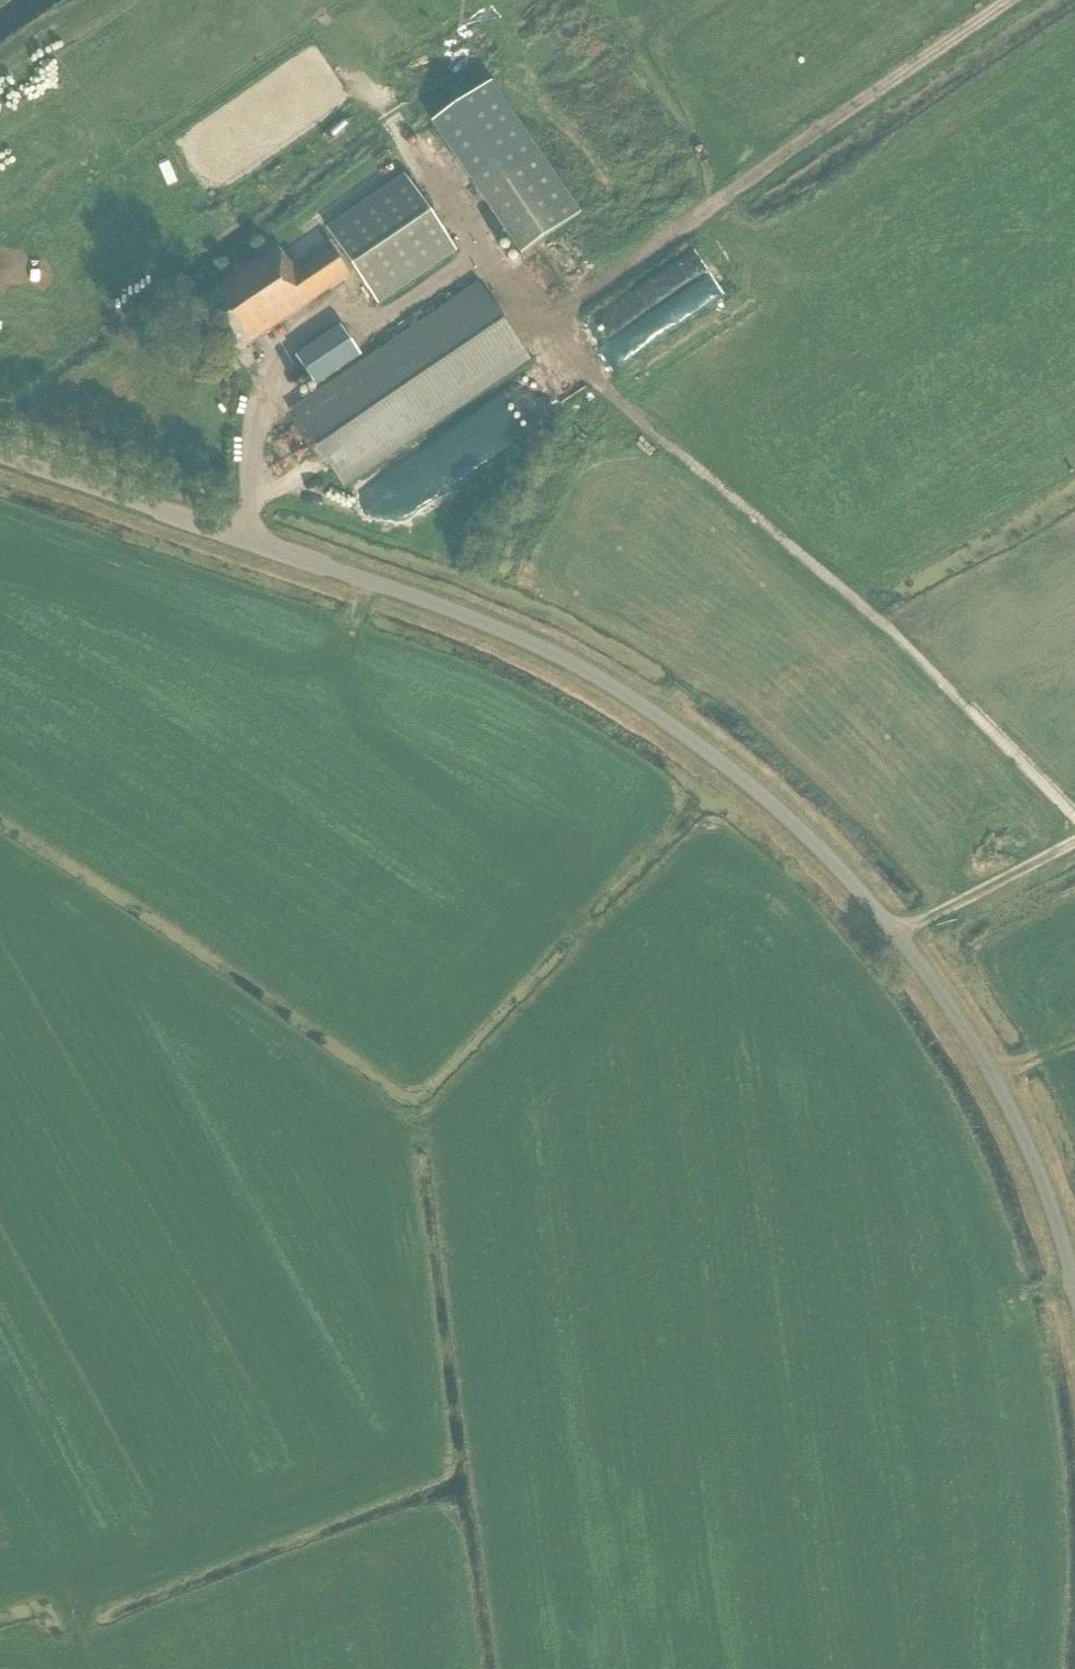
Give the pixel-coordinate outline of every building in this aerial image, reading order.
[(432,122),(520,255),(580,215),(491,82),(432,122)] [(457,251),(405,174),(325,229),(378,306),(457,251)] [(198,303),(232,355),(349,275),(331,248),(298,270),(292,262),(289,264),(279,248),(198,303)] [(699,251),(585,317),(598,338),(691,284),(705,308),(726,296),(699,251)] [(344,486),(530,360),(478,284),(292,410),(344,486)] [(296,357),(316,386),(360,356),(340,327),(296,357)]
